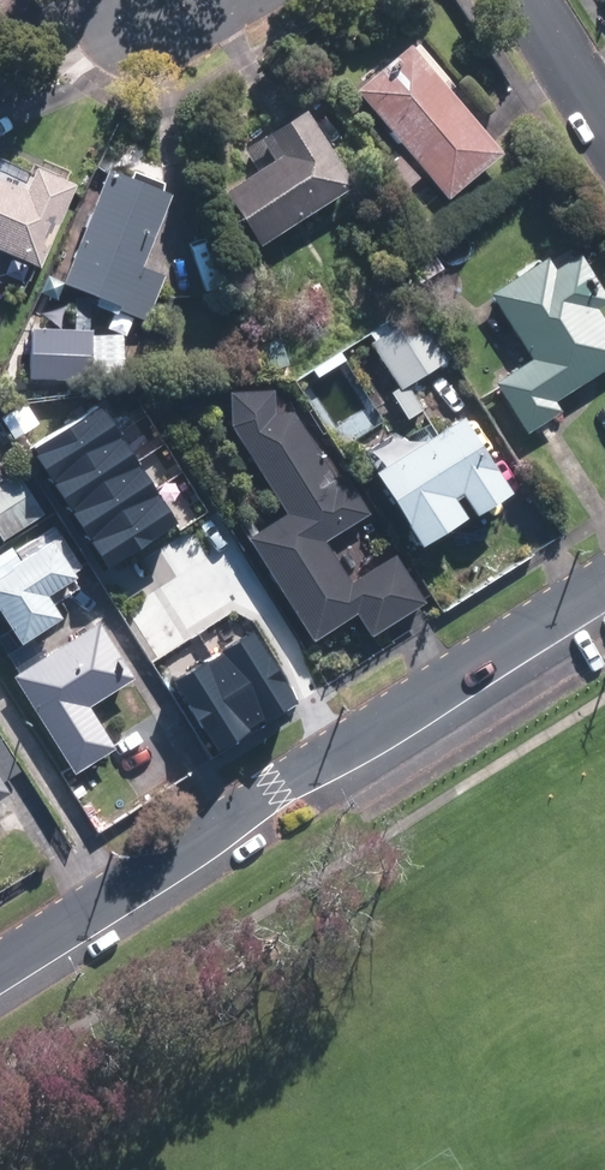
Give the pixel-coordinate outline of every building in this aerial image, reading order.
[(361,89),(452,197),(508,151),(416,42),(361,89)] [(265,243),(359,183),(311,108),(276,130),(290,151),(231,189),(265,243)] [(404,191),(423,175),(405,153),(386,169),(404,191)] [(45,265),(81,183),(41,166),(32,187),(0,173),(0,245),(45,265)] [(151,319),(169,274),(147,265),(176,193),(113,168),(67,280),(126,304),(124,308),(151,319)] [(409,260),(421,282),(446,268),(434,246),(409,260)] [(536,358),(500,380),(532,431),(565,411),(557,398),(604,369),(604,313),(601,307),(604,305),(604,284),(585,252),(559,268),(552,257),(496,292),(536,358)] [(376,340),(404,385),(395,391),(411,417),(425,408),(410,384),(455,356),(426,310),(376,340)] [(97,329),(36,326),(33,376),(95,379),(97,329)] [(247,443),(292,511),(251,538),(317,639),(360,611),(376,635),(430,600),(399,553),(356,581),(329,540),(373,512),(349,475),(343,480),(297,410),(279,411),(278,389),(234,390),(236,423),(247,443)] [(105,409),(34,451),(51,478),(121,435),(105,409)] [(468,488),(481,511),(515,490),(468,414),(381,467),(427,541),(472,513),(459,494),(468,488)] [(121,435),(51,478),(67,505),(138,462),(121,435)] [(11,474),(0,456),(0,480),(11,474)] [(138,462),(67,505),(84,534),(157,490),(140,461),(138,462)] [(0,486),(0,531),(5,539),(47,514),(22,473),(0,486)] [(177,523),(157,490),(84,534),(104,567),(177,523)] [(54,542),(11,569),(12,571),(0,578),(0,607),(22,643),(63,618),(49,595),(76,578),(54,542)] [(102,624),(19,675),(17,677),(77,773),(117,749),(91,707),(136,679),(102,624)] [(215,660),(255,727),(296,703),(256,635),(215,660)] [(255,727),(215,660),(176,683),(216,750),(255,727)] [(14,791),(7,780),(23,770),(0,733),(0,799),(14,791)]
